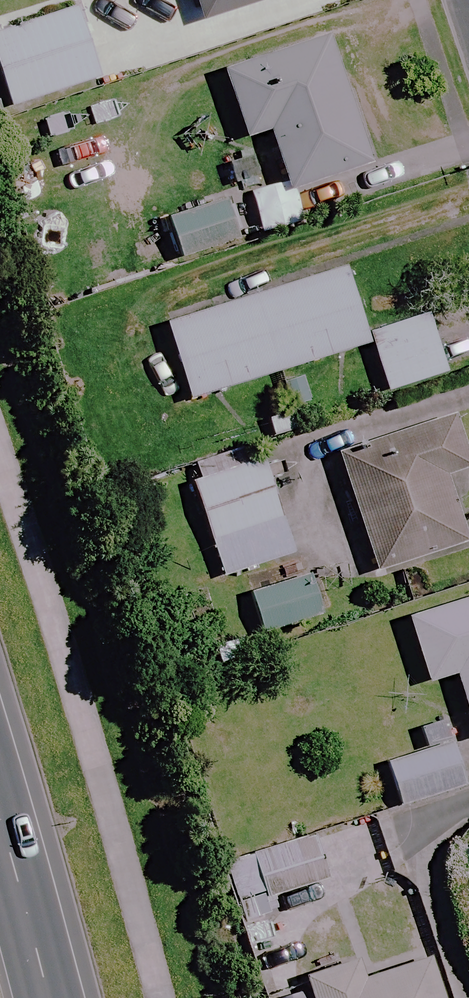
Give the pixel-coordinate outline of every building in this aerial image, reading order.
[(200,23),(271,0),(192,0),(200,23)] [(77,10),(0,33),(0,82),(8,109),(99,81),(77,10)] [(370,166),(329,39),(223,74),(244,138),(268,131),(288,193),(370,166)] [(237,244),(225,200),(163,217),(175,261),(237,244)] [(367,346),(344,272),(165,327),(188,401),(367,346)] [(445,375),(427,316),(367,335),(385,394),(445,375)] [(453,417),(335,456),(374,575),(465,545),(444,480),(468,472),(468,464),(453,417)] [(293,554),(262,461),(190,485),(222,578),(293,554)] [(321,616),(308,576),(248,594),(261,635),(321,616)] [(405,618),(425,683),(453,675),(468,727),(468,599),(405,618)] [(466,787),(453,745),(385,765),(397,807),(466,787)] [(325,881),(312,836),(221,864),(230,893),(259,884),(264,900),(325,881)] [(428,962),(363,981),(358,965),(305,981),(310,997),(439,997),(428,962)]
